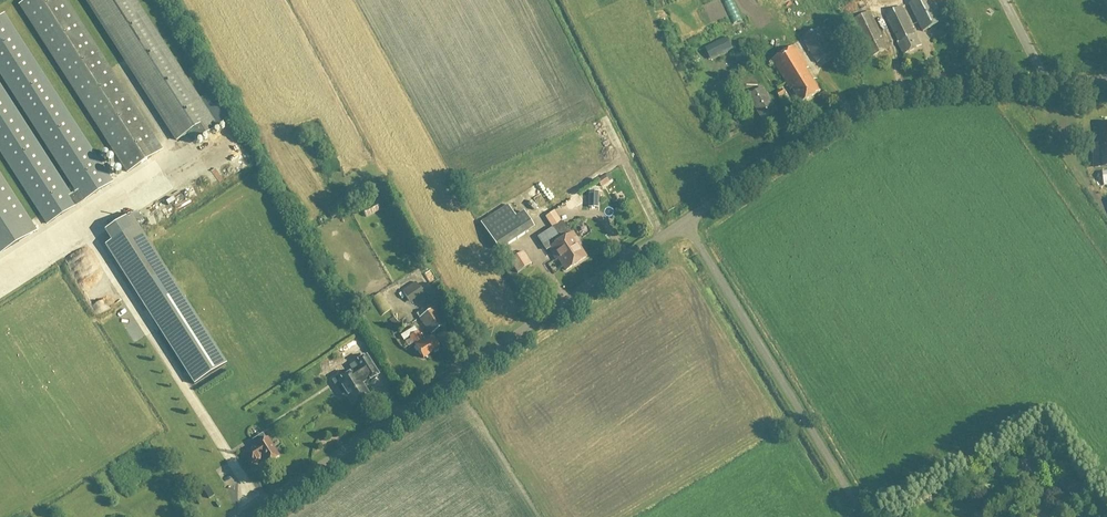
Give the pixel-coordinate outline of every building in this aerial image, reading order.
[(64,0),(26,0),(19,5),(109,145),(127,172),(161,150),(64,0)] [(176,140),(188,133),(194,142),(216,128),(134,0),(85,0),(176,140)] [(907,4),(921,32),(942,22),(931,0),(915,0),(907,4)] [(109,145),(19,5),(11,10),(101,150),(109,145)] [(921,47),(901,7),(885,16),(898,43),(897,44),(903,56),(921,47)] [(101,150),(11,10),(4,15),(94,155),(101,150)] [(852,20),(864,47),(859,50),(863,61),(887,49),(870,11),(852,20)] [(0,86),(0,152),(47,225),(112,183),(94,155),(4,15),(0,18),(0,74),(77,193),(71,196),(0,86)] [(819,28),(801,39),(816,64),(833,53),(819,28)] [(732,50),(727,39),(705,49),(710,61),(732,50)] [(794,47),(772,61),(790,91),(792,90),(801,104),(820,92),(806,70),(808,69),(794,47)] [(872,67),(875,73),(882,70),(879,64),(872,67)] [(0,74),(0,86),(71,196),(77,193),(0,74)] [(762,87),(746,97),(761,121),(777,111),(762,87)] [(782,91),(776,94),(779,99),(785,95),(782,91)] [(1095,144),(1096,167),(1106,166),(1106,124),(1100,124),(1101,144),(1095,144)] [(229,139),(234,149),(241,146),(236,136),(229,139)] [(602,185),(610,181),(608,176),(599,181),(602,185)] [(36,232),(0,177),(0,255),(36,232)] [(158,224),(180,211),(171,196),(149,209),(158,224)] [(379,205),(364,210),(367,216),(381,212),(379,205)] [(498,251),(534,228),(524,213),(516,218),(507,206),(480,224),(498,251)] [(554,227),(563,222),(556,209),(547,215),(554,227)] [(226,365),(167,272),(138,226),(144,223),(138,212),(107,231),(113,241),(106,246),(134,292),(194,385),(226,365)] [(557,237),(576,265),(586,258),(578,246),(580,245),(572,234),(570,235),(567,230),(557,237)] [(576,265),(557,237),(547,243),(551,248),(548,249),(556,260),(558,259),(565,271),(576,265)] [(517,274),(531,265),(523,253),(509,262),(517,274)] [(415,284),(401,293),(409,305),(423,295),(415,284)] [(435,308),(419,319),(430,335),(446,325),(435,308)] [(417,332),(409,338),(415,346),(414,346),(423,359),(439,349),(433,339),(425,344),(423,340),(423,341),(417,332)] [(362,386),(378,375),(366,357),(355,364),(360,370),(354,374),(353,373),(337,383),(341,389),(338,391),(343,399),(346,397),(352,405),(356,403),(357,404),(365,399),(364,397),(368,395),(362,386)] [(255,446),(254,447),(243,454),(251,466),(261,459),(265,466),(267,465),(269,467),(275,463),(273,461),(279,458),(267,439),(265,440),(262,435),(252,441),(255,446)] [(214,496),(207,486),(202,490),(209,500),(214,496)]
